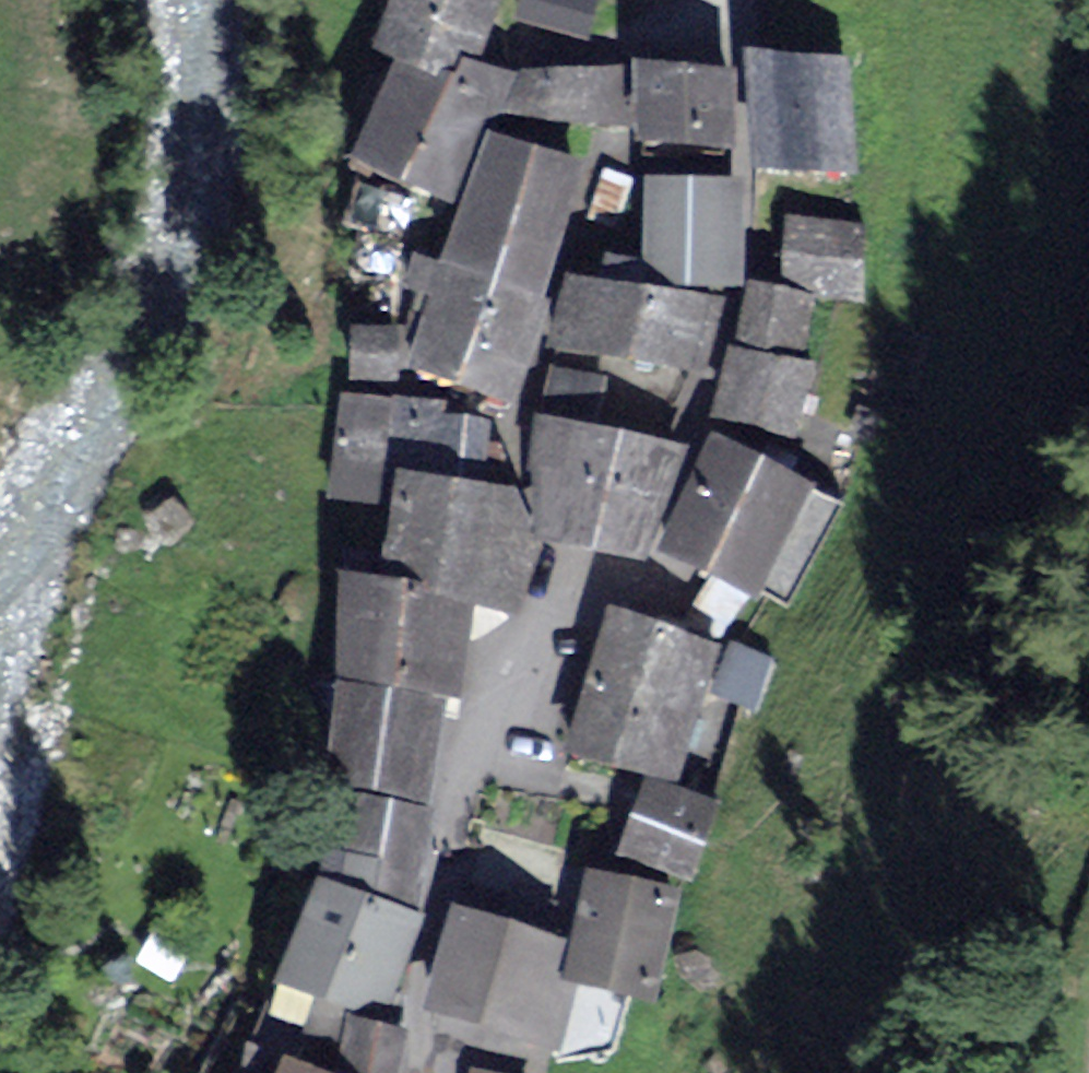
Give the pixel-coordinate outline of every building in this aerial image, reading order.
[(382,59),(407,70),(452,89),(461,69),(470,73),(496,11),(471,0),(407,0),(382,59)] [(579,0),(529,0),(523,17),(580,37),(591,4),(579,0)] [(461,69),(452,89),(407,70),(367,165),(453,202),(502,86),(470,73),(461,69)] [(844,72),(760,75),(763,173),(846,171),(844,72)] [(604,90),(517,80),(514,116),(600,125),(604,90)] [(727,86),(644,82),(641,145),(724,149),(727,86)] [(731,177),(732,150),(657,148),(657,175),(731,177)] [(493,153),(450,272),(534,303),(578,184),(493,153)] [(732,197),(653,198),(654,290),(734,289),(732,197)] [(858,231),(791,227),(789,262),(856,266),(858,231)] [(510,405),(546,307),(534,303),(450,272),(421,261),(410,289),(440,300),(415,370),(510,405)] [(854,298),(856,266),(789,262),(787,294),(854,298)] [(713,318),(570,292),(559,352),(702,378),(713,318)] [(754,302),(743,358),(798,369),(808,312),(754,302)] [(391,337),(354,339),(357,388),(394,386),(391,337)] [(796,441),(809,371),(798,369),(743,358),(732,356),(719,426),(796,441)] [(559,383),(548,439),(592,447),(603,391),(559,383)] [(338,486),(389,492),(399,413),(348,407),(338,486)] [(399,413),(389,492),(403,494),(480,503),(488,438),(441,432),(443,418),(399,413)] [(632,559),(664,461),(592,447),(548,439),(529,538),(632,559)] [(801,500),(718,460),(671,555),(754,596),(801,500)] [(520,508),(480,503),(403,494),(391,593),(478,604),(508,607),(520,508)] [(351,588),(339,692),(438,704),(466,707),(478,604),(391,593),(351,588)] [(610,624),(592,688),(691,717),(710,653),(610,624)] [(573,751),(672,780),(691,717),(592,688),(573,751)] [(426,807),(438,704),(339,692),(326,795),(426,807)] [(708,815),(649,795),(627,861),(686,881),(708,815)] [(411,912),(427,825),(362,813),(351,870),(330,865),(324,896),(411,912)] [(675,903),(594,885),(571,985),(652,1003),(675,903)] [(413,931),(316,900),(285,994),(383,1025),(413,931)] [(457,926),(432,1017),(486,1032),(511,941),(457,926)] [(547,995),(559,953),(511,941),(486,1032),(554,1050),(568,1000),(547,995)] [(356,1033),(341,1072),(396,1072),(405,1051),(356,1033)]
